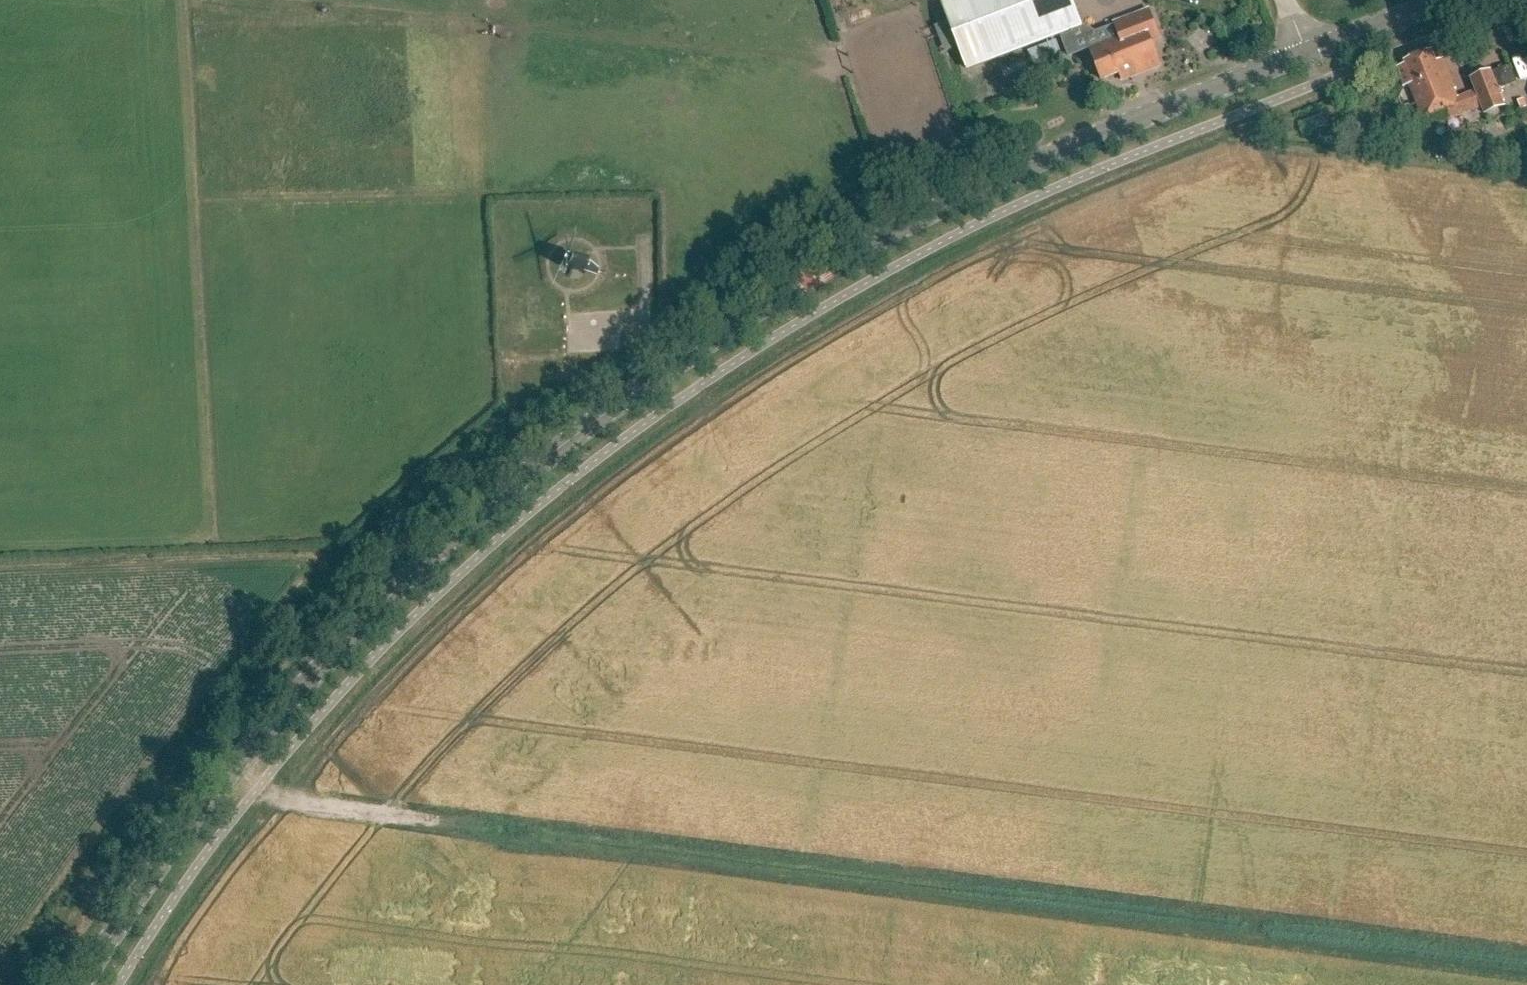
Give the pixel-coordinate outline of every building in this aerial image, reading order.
[(967,68),(1081,25),(1072,0),(941,0),(967,68)] [(1114,22),(1119,33),(1106,38),(1109,46),(1092,53),(1103,79),(1120,73),(1123,80),(1161,65),(1151,41),(1160,37),(1149,8),(1114,22)] [(1423,117),(1461,102),(1443,57),(1435,60),(1431,50),(1404,60),(1405,64),(1397,67),(1404,86),(1410,84),(1423,117)] [(1493,72),(1493,71),(1472,79),(1486,113),(1506,105),(1501,90),(1520,83),(1512,65),(1493,72)] [(1300,123),(1303,131),(1323,124),(1321,116),(1300,123)] [(568,257),(552,274),(562,284),(578,267),(568,257)]
